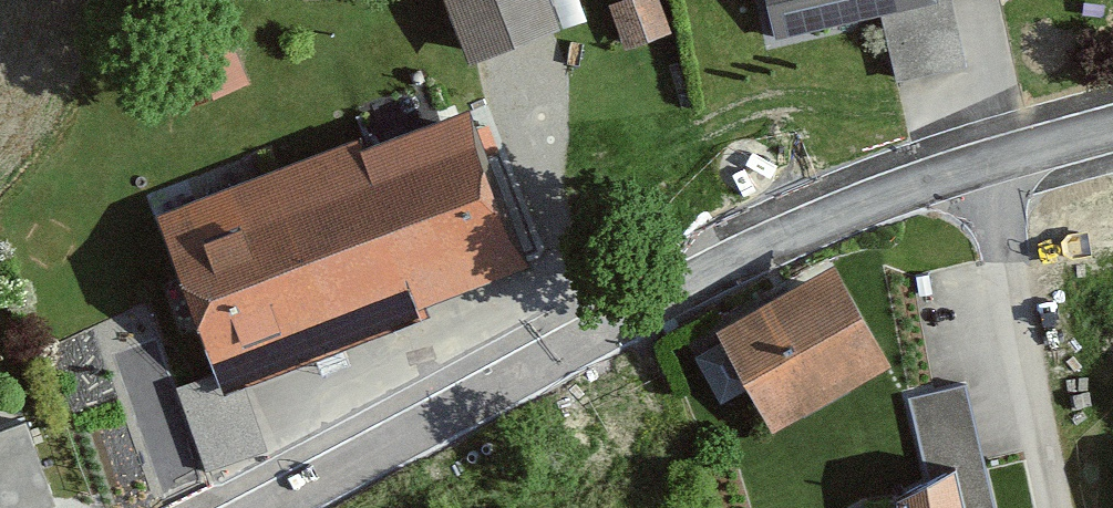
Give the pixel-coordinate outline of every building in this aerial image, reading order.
[(470,54),(561,18),(554,0),(449,0),(470,54)] [(627,46),(672,29),(661,0),(609,0),(627,46)] [(775,35),(881,11),(929,0),(768,0),(775,35)] [(881,11),(896,79),(967,63),(953,0),(929,0),(881,11)] [(359,131),(156,207),(217,368),(224,386),(243,379),(429,309),(424,295),(529,256),(469,100),(363,140),(359,131)] [(834,257),(716,323),(773,423),(891,357),(834,257)] [(174,384),(206,467),(267,444),(243,379),(224,386),(217,368),(174,384)] [(896,488),(898,507),(996,507),(966,381),(905,395),(923,472),(896,488)] [(0,426),(0,507),(36,507),(57,500),(25,417),(0,426)]
